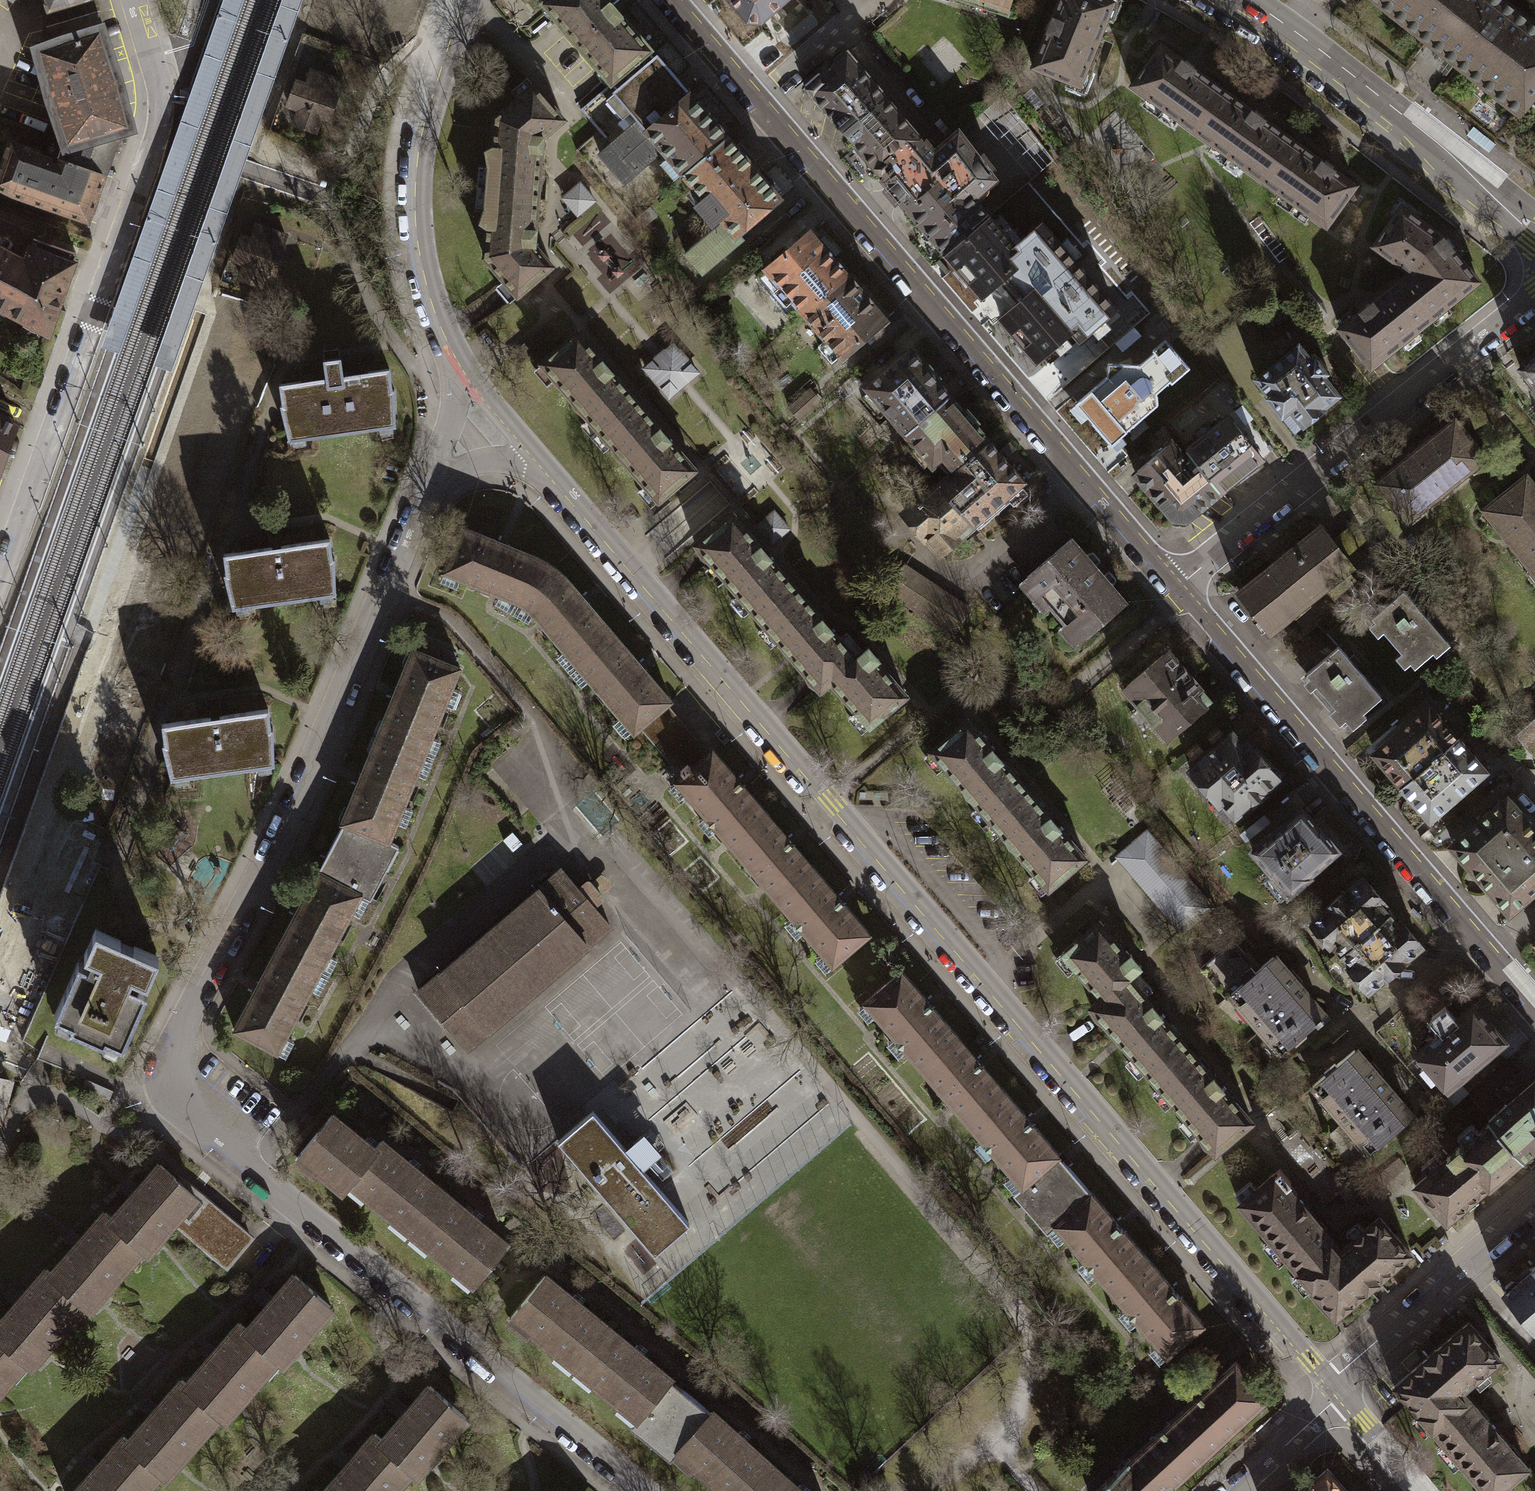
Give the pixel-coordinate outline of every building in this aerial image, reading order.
[(47,19),(99,4),(108,1),(108,0),(42,0),(47,19)] [(105,347),(120,352),(242,0),(226,0),(105,347)] [(155,365),(172,371),(190,318),(243,168),(301,0),(281,0),(155,365)] [(158,4),(179,11),(182,0),(157,0),(158,4)] [(542,3),(611,82),(650,48),(615,9),(607,0),(545,0),(542,3)] [(748,23),(760,21),(771,12),(785,0),(729,0),(748,23)] [(799,0),(785,0),(771,12),(789,33),(811,14),(799,0)] [(1007,13),(1011,0),(965,0),(1007,13)] [(1075,86),(1109,3),(1101,0),(1056,0),(1051,14),(1029,68),(1075,86)] [(1520,114),(1529,103),(1534,95),(1534,28),(1500,0),(1375,0),(1455,63),(1520,114)] [(99,4),(47,19),(46,27),(101,11),(99,4)] [(101,11),(46,27),(51,45),(106,27),(101,11)] [(33,50),(48,98),(127,73),(111,25),(106,27),(51,45),(33,50)] [(1194,130),(1223,90),(1161,45),(1132,85),(1194,130)] [(662,148),(684,175),(727,137),(668,69),(650,48),(611,82),(616,88),(612,92),(637,121),(610,144),(599,153),(623,181),(662,148)] [(885,96),(847,52),(804,88),(843,133),(885,96)] [(300,84),(292,82),(286,106),(295,108),(291,123),(318,131),(322,116),(331,118),(338,93),(330,91),(334,80),(303,72),(300,84)] [(48,98),(65,151),(62,157),(60,163),(106,177),(113,180),(125,142),(144,137),(127,73),(48,98)] [(616,88),(611,82),(580,109),(610,144),(637,121),(612,92),(616,88)] [(487,164),(486,188),(537,191),(543,137),(563,119),(533,85),(495,117),(493,147),(485,151),(487,164)] [(1263,180),(1293,140),(1223,90),(1194,130),(1263,180)] [(885,96),(843,133),(886,183),(883,186),(897,203),(901,200),(907,208),(972,152),(957,134),(935,153),(885,96)] [(747,159),(727,137),(684,175),(704,198),(695,206),(711,223),(720,215),(724,220),(737,235),(780,196),(747,159)] [(0,172),(0,193),(94,227),(107,189),(103,187),(106,177),(60,163),(62,157),(12,139),(0,172)] [(1326,226),(1355,185),(1293,140),(1263,180),(1326,226)] [(972,152),(907,208),(947,253),(987,217),(971,197),(992,178),(988,173),(994,168),(981,153),(976,157),(972,152)] [(561,197),(577,217),(597,201),(581,181),(561,197)] [(535,248),(537,191),(486,188),(485,207),(480,221),(487,227),(484,257),(505,282),(517,296),(551,266),(535,248)] [(1398,279),(1430,319),(1479,282),(1454,248),(1442,235),(1401,205),(1373,245),(1409,270),(1398,279)] [(1110,319),(1035,232),(1015,249),(987,217),(947,253),(986,298),(1004,282),(1021,302),(1002,318),(1041,363),(1072,337),(1079,346),(1110,319)] [(724,220),(685,254),(703,274),(742,240),(737,235),(724,220)] [(249,237),(241,235),(234,258),(244,261),(240,276),(267,283),(271,268),(280,271),(287,246),(279,244),(282,233),(252,224),(249,237)] [(764,266),(804,313),(847,275),(808,229),(789,245),(764,266)] [(0,249),(0,309),(43,332),(71,252),(29,237),(21,260),(0,249)] [(847,275),(804,313),(825,338),(817,345),(830,360),(839,353),(843,357),(868,335),(886,320),(847,275)] [(1371,367),(1430,319),(1398,279),(1362,309),(1339,327),(1371,367)] [(539,363),(598,432),(636,400),(576,331),(539,363)] [(699,372),(672,342),(642,368),(669,398),(699,372)] [(1294,429),(1340,394),(1326,376),(1301,344),(1255,379),(1294,429)] [(886,410),(905,432),(949,395),(940,385),(909,349),(857,393),(878,417),(886,410)] [(1520,367),(1532,382),(1534,387),(1534,355),(1520,367)] [(276,382),(284,439),(393,424),(385,367),(363,370),(365,378),(340,381),(336,357),(319,360),(322,384),(298,387),(297,379),(276,382)] [(1109,445),(1149,412),(1113,369),(1087,391),(1073,403),(1109,445)] [(788,406),(798,418),(820,400),(810,388),(788,406)] [(939,458),(950,471),(987,439),(958,406),(949,395),(905,432),(932,464),(939,458)] [(598,432),(657,500),(695,470),(636,400),(598,432)] [(1169,418),(1160,407),(1151,415),(1160,426),(1169,418)] [(0,414),(0,469),(15,422),(0,414)] [(1186,449),(1191,456),(1220,492),(1262,458),(1246,440),(1248,439),(1246,436),(1228,415),(1186,449)] [(1374,483),(1404,520),(1484,457),(1454,420),(1410,454),(1374,483)] [(997,450),(987,439),(950,471),(937,482),(972,523),(1022,480),(997,450)] [(1186,519),(1220,492),(1191,456),(1188,459),(1172,441),(1155,455),(1135,473),(1173,517),(1186,519)] [(1526,475),(1483,509),(1530,567),(1534,563),(1534,487),(1526,475)] [(955,538),(972,523),(937,482),(904,510),(939,551),(955,538)] [(790,528),(773,508),(754,524),(771,544),(790,528)] [(696,545),(761,622),(797,591),(732,514),(696,545)] [(1239,591),(1270,628),(1350,561),(1332,540),(1319,524),(1277,560),(1239,591)] [(1353,524),(1332,540),(1350,561),(1352,564),(1370,550),(1353,524)] [(537,587),(551,566),(539,557),(460,527),(443,571),(521,604),(530,584),(537,587)] [(1079,640),(1127,602),(1106,577),(1072,536),(1024,576),(1079,640)] [(221,553),(228,608),(332,593),(324,538),(221,553)] [(887,591),(951,632),(968,606),(904,565),(887,591)] [(575,664),(612,633),(551,566),(537,587),(530,584),(521,604),(575,664)] [(1413,667),(1447,639),(1427,615),(1405,588),(1371,616),(1413,667)] [(819,689),(829,680),(854,658),(797,591),(761,622),(819,689)] [(671,701),(612,633),(575,664),(635,733),(640,728),(663,708),(671,701)] [(1348,721),(1381,693),(1360,669),(1338,643),(1305,672),(1348,721)] [(829,680),(873,729),(908,697),(876,661),(879,658),(868,646),(854,658),(829,680)] [(425,754),(460,667),(413,649),(377,734),(425,754)] [(1167,738),(1204,705),(1193,692),(1199,687),(1175,661),(1166,650),(1123,688),(1167,738)] [(1372,751),(1400,784),(1458,735),(1430,702),(1395,732),(1372,751)] [(640,728),(657,746),(679,727),(663,708),(640,728)] [(160,723),(168,778),(272,764),(264,709),(160,723)] [(930,749),(990,818),(1026,788),(967,718),(930,749)] [(1518,733),(1534,755),(1534,719),(1518,733)] [(697,747),(679,727),(657,746),(674,766),(697,747)] [(1235,814),(1278,777),(1247,741),(1242,745),(1236,738),(1231,733),(1189,770),(1217,802),(1221,798),(1235,814)] [(389,842),(425,754),(377,734),(341,821),(343,823),(389,842)] [(1486,768),(1458,735),(1400,784),(1428,817),(1452,797),(1486,768)] [(675,781),(731,846),(767,814),(712,750),(705,756),(697,747),(674,766),(682,775),(675,781)] [(990,818),(1049,888),(1085,857),(1026,788),(990,818)] [(1534,887),(1534,826),(1508,794),(1450,843),(1507,911),(1534,888),(1534,887)] [(1289,891),(1337,849),(1299,806),(1293,811),(1251,848),(1289,891)] [(731,846),(778,899),(814,868),(767,814),(731,846)] [(389,842),(343,823),(318,869),(361,892),(366,894),(391,843),(389,842)] [(1135,877),(1181,931),(1210,906),(1149,835),(1133,848),(1148,866),(1135,877)] [(415,991),(465,1048),(607,925),(590,906),(599,898),(596,895),(604,888),(595,878),(588,884),(584,880),(575,888),(557,868),(415,991)] [(778,899),(833,965),(870,933),(814,868),(778,899)] [(320,971),(361,892),(318,869),(276,948),(320,971)] [(1367,988),(1420,942),(1399,918),(1395,921),(1386,912),(1378,902),(1382,899),(1361,875),(1309,921),(1330,946),(1335,942),(1350,959),(1345,963),(1367,988)] [(1127,954),(1098,920),(1061,952),(1101,998),(1127,975),(1140,964),(1130,952),(1127,954)] [(51,1014),(118,1043),(157,956),(89,926),(51,1014)] [(1254,971),(1257,968),(1232,939),(1198,969),(1225,1000),(1232,994),(1230,992),(1243,981),(1242,971),(1249,965),(1254,971)] [(277,1051),(320,971),(276,948),(233,1028),(277,1051)] [(1230,992),(1232,994),(1282,1051),(1293,1042),(1295,1044),(1306,1034),(1304,1032),(1315,1022),(1317,1024),(1322,1020),(1320,1017),(1323,1015),(1305,995),(1308,993),(1297,980),(1295,983),(1271,956),(1257,968),(1254,971),(1249,965),(1242,971),(1243,981),(1230,992)] [(864,1003),(920,1068),(957,1036),(901,971),(864,1003)] [(1127,975),(1101,998),(1090,1007),(1148,1075),(1185,1043),(1127,975)] [(763,1024),(733,989),(638,1071),(654,1089),(634,1105),(648,1122),(763,1024)] [(1487,1054),(1503,1040),(1472,1005),(1456,1018),(1444,1005),(1431,1017),(1443,1031),(1416,1054),(1447,1089),(1487,1054)] [(920,1068),(966,1121),(1003,1089),(957,1036),(920,1068)] [(1185,1043),(1148,1075),(1214,1151),(1251,1119),(1185,1043)] [(1367,1152),(1412,1114),(1356,1048),(1311,1085),(1367,1152)] [(831,1103),(801,1069),(686,1167),(716,1201),(831,1103)] [(1488,1120),(1520,1157),(1534,1144),(1534,1079),(1531,1082),(1521,1070),(1515,1075),(1496,1091),(1507,1104),(1488,1120)] [(966,1121),(1021,1185),(1058,1154),(1003,1089),(966,1121)] [(332,1112),(298,1152),(343,1189),(349,1181),(376,1148),(332,1112)] [(1446,1220),(1520,1157),(1488,1120),(1415,1184),(1446,1220)] [(689,1224),(607,1127),(573,1158),(655,1253),(689,1224)] [(349,1181),(410,1231),(443,1191),(382,1141),(376,1148),(349,1181)] [(1051,1226),(1054,1224),(1091,1193),(1058,1154),(1021,1185),(1018,1188),(1051,1226)] [(179,1222),(202,1196),(160,1159),(110,1213),(147,1247),(151,1251),(179,1222)] [(1238,1203),(1298,1272),(1334,1242),(1285,1185),(1290,1180),(1279,1168),(1238,1203)] [(410,1231),(472,1283),(506,1243),(443,1191),(410,1231)] [(1147,1257),(1091,1193),(1054,1224),(1110,1289),(1147,1257)] [(202,1196),(179,1222),(230,1261),(253,1238),(202,1196)] [(91,1308),(147,1247),(110,1213),(105,1209),(49,1270),(88,1305),(91,1308)] [(1341,1250),(1334,1242),(1298,1272),(1335,1316),(1409,1252),(1378,1217),(1341,1250)] [(1203,1322),(1147,1257),(1110,1289),(1166,1354),(1203,1322)] [(1518,1277),(1513,1276),(1505,1282),(1505,1289),(1502,1292),(1534,1329),(1534,1263),(1518,1277)] [(88,1305),(49,1270),(44,1265),(0,1313),(0,1335),(29,1361),(33,1365),(88,1305)] [(291,1360),(341,1305),(299,1268),(249,1322),(286,1356),(291,1360)] [(514,1312),(576,1364),(608,1326),(546,1274),(514,1312)] [(230,1417),(286,1356),(249,1322),(244,1318),(188,1379),(227,1414),(230,1417)] [(1499,1358),(1468,1323),(1395,1386),(1432,1429),(1467,1398),(1461,1391),(1499,1358)] [(576,1364),(637,1416),(669,1378),(608,1326),(576,1364)] [(29,1361),(0,1335),(0,1392),(29,1361)] [(1195,1397),(1228,1434),(1268,1398),(1235,1362),(1195,1397)] [(172,1474),(227,1414),(188,1379),(183,1374),(128,1434),(168,1470),(172,1474)] [(708,1410),(669,1378),(637,1416),(634,1420),(672,1452),(676,1448),(708,1410)] [(419,1477),(469,1423),(428,1385),(378,1440),(415,1473),(419,1477)] [(1156,1490),(1167,1490),(1228,1434),(1195,1397),(1127,1459),(1156,1490)] [(1432,1429),(1485,1490),(1500,1490),(1527,1467),(1467,1398),(1432,1429)] [(724,1490),(747,1490),(769,1465),(708,1410),(676,1448),(724,1490)] [(168,1470),(128,1434),(124,1430),(70,1489),(73,1490),(148,1490),(168,1470)] [(415,1473),(378,1440),(372,1435),(321,1490),(399,1490),(415,1473)] [(1127,1459),(1092,1490),(1156,1490),(1127,1459)] [(769,1465),(747,1490),(799,1490),(769,1465)] [(1328,1469),(1304,1490),(1349,1490),(1328,1469)]
